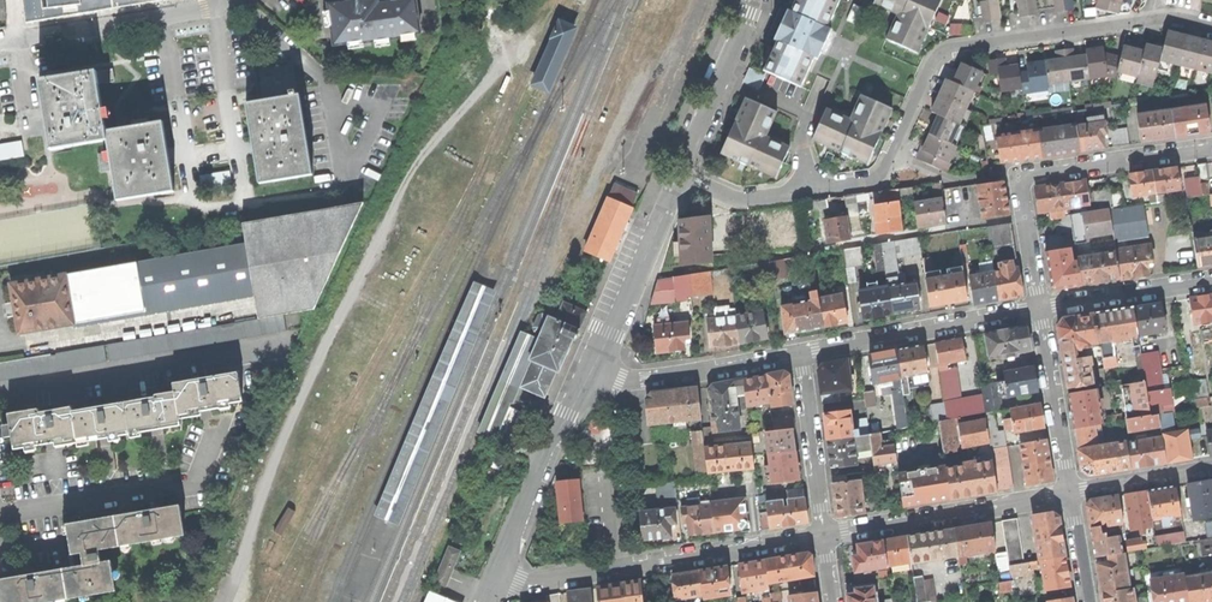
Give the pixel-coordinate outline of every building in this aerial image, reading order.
[(26,22),(158,0),(22,0),(26,22)] [(334,46),(363,42),(363,44),(401,38),(401,36),(420,34),(416,0),(398,0),(380,2),(380,0),(358,0),(342,2),(328,4),(334,46)] [(772,48),(766,61),(762,69),(770,72),(800,86),(807,70),(813,56),(817,58),(823,44),(830,29),(826,27),(838,0),(794,0),(793,2),(789,10),(786,9),(773,38),(776,40),(772,48)] [(874,2),(898,13),(895,19),(887,38),(918,52),(930,25),(941,0),(875,0),(874,2)] [(988,0),(986,0),(980,1),(982,16),(983,22),(991,21),(988,0)] [(991,21),(1000,19),(1000,14),(998,0),(988,0),(991,21)] [(1018,11),(1019,17),(1028,16),(1026,0),(1017,0),(1018,11)] [(1028,16),(1037,14),(1036,10),(1035,0),(1026,0),(1028,16)] [(1056,7),(1056,11),(1065,10),(1063,0),(1054,0),(1056,7)] [(1065,10),(1074,8),(1073,0),(1063,0),(1065,10)] [(1120,0),(1097,0),(1097,2),(1095,8),(1107,11),(1117,13),(1120,4),(1120,0)] [(866,10),(852,4),(845,18),(859,25),(866,10)] [(555,37),(535,83),(548,89),(575,28),(559,21),(552,36),(555,37)] [(1177,64),(1185,35),(1177,33),(1169,31),(1164,49),(1161,60),(1177,64)] [(1195,69),(1202,39),(1194,37),(1185,35),(1177,64),(1195,69)] [(1210,41),(1202,39),(1195,69),(1211,73),(1211,72),(1211,42),(1210,41)] [(1161,60),(1164,49),(1156,47),(1146,44),(1144,51),(1139,73),(1156,77),(1158,73),(1161,60)] [(766,61),(772,48),(768,46),(762,59),(766,61)] [(1135,48),(1124,46),(1121,57),(1117,71),(1138,76),(1139,73),(1144,51),(1135,48)] [(1089,79),(1108,76),(1105,54),(1104,47),(1096,48),(1086,50),(1087,55),(1089,79)] [(1089,79),(1087,55),(1080,56),(1075,57),(1074,48),(1065,49),(1069,82),(1089,79)] [(1069,82),(1065,49),(1056,51),(1057,60),(1051,60),(1045,61),(1047,85),(1069,82)] [(1121,57),(1105,54),(1108,76),(1116,78),(1117,71),(1121,57)] [(1021,88),(1019,72),(1018,65),(1011,66),(1006,67),(1005,58),(996,59),(998,73),(1000,91),(1021,88)] [(998,73),(996,59),(988,60),(990,74),(998,73)] [(1047,85),(1045,61),(1034,63),(1026,64),(1027,71),(1019,72),(1021,88),(1022,93),(1027,93),(1048,90),(1047,85)] [(953,81),(973,91),(982,71),(961,62),(957,71),(953,81)] [(293,63),(271,66),(266,67),(259,68),(264,100),(298,94),(293,63)] [(98,82),(113,80),(111,68),(96,71),(98,82)] [(764,75),(748,68),(742,81),(758,89),(764,75)] [(96,71),(39,80),(45,116),(50,150),(107,141),(106,130),(104,120),(102,110),(98,82),(96,71)] [(1156,77),(1139,73),(1138,76),(1137,79),(1155,84),(1156,77)] [(973,91),(953,81),(946,78),(942,86),(939,95),(966,107),(973,91)] [(1032,93),(1033,99),(1049,97),(1048,90),(1032,93)] [(254,151),(259,183),(312,174),(300,94),(298,94),(264,100),(247,103),(254,151)] [(826,108),(812,139),(866,164),(877,139),(879,136),(891,109),(861,95),(851,115),(849,119),(826,108)] [(966,107),(939,95),(935,101),(931,111),(938,114),(958,124),(966,107)] [(746,97),(721,153),(775,177),(782,161),(783,160),(789,146),(765,136),(776,111),(746,97)] [(1123,105),(1125,118),(1132,116),(1131,104),(1123,105)] [(1170,109),(1175,137),(1192,134),(1208,132),(1204,104),(1170,109)] [(972,110),(966,107),(958,124),(964,126),(972,110)] [(1137,114),(1141,142),(1158,139),(1175,137),(1170,109),(1137,114)] [(950,143),(958,124),(938,114),(934,124),(929,134),(950,143)] [(163,121),(106,130),(107,141),(109,153),(111,163),(117,201),(174,191),(169,160),(163,121)] [(1106,134),(1104,121),(1087,124),(1076,125),(1080,151),(1093,149),(1104,147),(1102,135),(1106,134)] [(1080,151),(1076,125),(1076,123),(1037,129),(1041,157),(1061,153),(1080,151)] [(950,143),(956,146),(964,126),(958,124),(950,143)] [(1111,130),(1113,146),(1129,144),(1127,128),(1111,130)] [(996,135),(1000,163),(1020,160),(1041,157),(1037,129),(996,135)] [(950,143),(929,134),(926,142),(922,150),(925,151),(945,160),(948,162),(956,146),(950,143)] [(0,146),(0,162),(26,157),(23,142),(0,146)] [(945,160),(925,151),(920,161),(941,170),(945,160)] [(1197,164),(1199,176),(1200,183),(1208,182),(1210,181),(1207,163),(1197,164)] [(1165,169),(1153,170),(1156,192),(1180,188),(1176,167),(1165,169)] [(1133,196),(1156,192),(1153,170),(1140,172),(1130,174),(1133,196)] [(231,185),(231,171),(206,172),(207,186),(231,185)] [(1185,178),(1188,197),(1202,195),(1200,183),(1199,176),(1185,178)] [(615,184),(638,195),(640,190),(617,180),(615,184)] [(1072,182),(1061,184),(1065,207),(1070,207),(1089,204),(1086,180),(1072,182)] [(976,185),(981,218),(1009,214),(1006,196),(1004,181),(976,185)] [(1208,182),(1200,183),(1202,195),(1209,194),(1208,182)] [(925,185),(926,193),(941,191),(940,183),(925,185)] [(609,198),(632,208),(638,195),(615,184),(609,198)] [(1065,207),(1061,184),(1048,186),(1035,188),(1039,211),(1061,208),(1065,207)] [(898,189),(899,197),(900,206),(912,205),(912,202),(915,200),(913,187),(898,189)] [(1093,191),(1097,212),(1109,210),(1113,209),(1110,190),(1110,188),(1093,191)] [(899,197),(898,189),(886,191),(879,192),(880,199),(899,197)] [(1110,190),(1113,209),(1124,207),(1121,189),(1110,190)] [(869,200),(868,193),(856,195),(857,202),(869,200)] [(859,215),(857,202),(856,195),(845,197),(848,216),(859,215)] [(609,198),(586,251),(609,261),(632,208),(609,198)] [(811,202),(812,210),(821,208),(820,200),(811,202)] [(915,204),(919,227),(932,225),(946,223),(942,200),(915,204)] [(874,205),(877,234),(889,232),(901,230),(898,202),(874,205)] [(1114,234),(1115,242),(1149,236),(1145,213),(1144,204),(1124,207),(1113,209),(1109,210),(1114,234)] [(243,244),(251,293),(256,292),(261,318),(286,314),(298,312),(342,206),(243,223),(247,244),(243,244)] [(1070,207),(1065,207),(1066,217),(1071,216),(1075,215),(1074,210),(1070,211),(1070,207)] [(1071,216),(1072,222),(1074,232),(1076,245),(1087,243),(1087,238),(1114,234),(1109,210),(1097,212),(1075,215),(1071,216)] [(681,245),(682,265),(712,262),(709,216),(680,220),(681,245)] [(824,220),(828,243),(839,241),(851,239),(848,216),(824,220)] [(1056,235),(1074,232),(1072,222),(1055,225),(1056,235)] [(990,247),(996,246),(1013,243),(1010,223),(986,226),(990,247)] [(921,253),(919,237),(900,240),(903,256),(921,253)] [(1195,240),(1199,267),(1211,265),(1211,238),(1195,240)] [(903,256),(900,240),(882,243),(884,259),(895,258),(903,256)] [(884,259),(882,243),(874,244),(878,271),(886,270),(884,259)] [(999,264),(1016,261),(1013,243),(996,246),(999,264)] [(1077,253),(1089,251),(1087,243),(1076,245),(1076,248),(1077,253)] [(74,324),(251,293),(243,244),(66,275),(74,324)] [(735,247),(736,255),(753,253),(752,245),(735,247)] [(1152,246),(1117,251),(1122,280),(1138,277),(1150,275),(1148,263),(1154,262),(1152,246)] [(844,249),(846,266),(864,263),(861,247),(844,249)] [(1050,272),(1052,287),(1056,290),(1083,286),(1080,268),(1078,269),(1077,262),(1073,263),(1070,249),(1046,253),(1050,272)] [(960,252),(963,270),(969,269),(966,251),(960,252)] [(1117,251),(1090,256),(1078,258),(1080,268),(1083,286),(1104,283),(1122,280),(1117,251)] [(812,263),(811,255),(769,262),(772,280),(788,278),(786,267),(812,263)] [(922,258),(925,273),(932,271),(930,257),(922,258)] [(895,258),(884,259),(886,270),(887,277),(893,276),(894,278),(896,277),(898,277),(895,258)] [(772,280),(769,262),(752,264),(755,283),(772,280)] [(994,272),(998,299),(1018,295),(1021,291),(1019,279),(1017,268),(1000,271),(994,272)] [(690,275),(693,296),(705,295),(712,294),(709,272),(690,275)] [(970,277),(974,303),(987,301),(998,299),(994,272),(970,277)] [(43,278),(42,273),(10,278),(11,284),(43,278)] [(925,279),(930,307),(950,303),(968,300),(963,273),(925,279)] [(43,278),(11,284),(14,302),(13,302),(16,316),(17,316),(20,334),(74,324),(66,275),(65,274),(43,278)] [(687,297),(693,296),(690,275),(658,280),(651,304),(679,301),(687,300),(687,297)] [(888,286),(895,285),(894,278),(893,276),(887,277),(888,286)] [(895,285),(888,286),(893,314),(906,312),(920,309),(916,282),(905,284),(895,285)] [(893,314),(888,286),(859,291),(864,320),(878,317),(893,314)] [(836,325),(848,323),(842,295),(819,299),(824,327),(836,325)] [(1204,297),(1192,299),(1196,324),(1211,321),(1211,296),(1204,297)] [(824,327),(819,299),(792,304),(781,306),(787,334),(811,330),(824,327)] [(581,329),(579,329),(586,312),(564,303),(557,320),(549,317),(543,314),(539,316),(534,327),(536,331),(542,333),(540,337),(540,338),(530,360),(532,361),(521,387),(522,388),(524,389),(545,398),(556,371),(559,372),(573,339),(576,340),(581,329)] [(1134,308),(1139,336),(1166,332),(1162,304),(1149,306),(1134,308)] [(715,309),(716,319),(736,316),(736,310),(728,311),(728,307),(715,309)] [(1139,336),(1134,308),(1115,311),(1096,314),(1101,346),(1103,359),(1117,357),(1115,342),(1133,339),(1134,347),(1140,346),(1140,345),(1139,336)] [(762,312),(736,316),(740,344),(755,341),(767,339),(762,312)] [(110,344),(113,361),(289,331),(286,314),(261,318),(110,344)] [(1101,346),(1096,314),(1076,317),(1061,320),(1058,325),(1063,352),(1076,350),(1101,346)] [(723,346),(740,344),(736,316),(716,319),(708,320),(711,347),(723,346)] [(653,326),(656,353),(674,351),(685,350),(692,349),(689,322),(670,324),(670,318),(658,319),(658,325),(653,326)] [(984,333),(989,358),(1003,356),(1003,358),(1017,356),(1017,353),(1031,351),(1029,339),(1027,328),(1024,326),(984,333)] [(496,438),(499,431),(509,407),(511,402),(514,404),(521,387),(532,361),(530,360),(540,338),(521,330),(479,430),(496,438)] [(962,349),(961,338),(947,340),(934,342),(938,365),(942,364),(964,360),(963,353),(962,349)] [(1149,353),(1147,344),(1140,345),(1140,346),(1141,354),(1149,353)] [(60,371),(60,370),(110,362),(107,345),(57,353),(58,355),(0,365),(0,382),(60,371)] [(895,350),(900,378),(907,377),(922,374),(927,373),(923,345),(909,348),(895,350)] [(882,352),(869,355),(874,383),(894,379),(900,378),(895,350),(882,352)] [(1076,350),(1063,352),(1066,371),(1069,389),(1094,385),(1091,366),(1093,366),(1092,357),(1077,360),(1076,350)] [(1149,353),(1141,354),(1145,376),(1146,382),(1151,416),(1159,414),(1170,412),(1174,412),(1171,389),(1164,389),(1158,352),(1149,353)] [(1105,368),(1118,366),(1117,357),(1103,359),(1105,368)] [(834,362),(825,364),(821,368),(819,373),(822,394),(839,392),(851,390),(850,382),(849,375),(847,360),(834,362)] [(956,367),(943,370),(939,370),(944,403),(947,419),(952,418),(960,417),(985,413),(982,399),(982,395),(961,399),(956,367)] [(1035,378),(1033,367),(1004,372),(1006,381),(1008,394),(1008,396),(1038,391),(1035,378)] [(790,387),(788,372),(766,376),(770,402),(771,408),(793,404),(790,387)] [(157,397),(125,403),(131,435),(151,431),(157,430),(167,429),(182,426),(180,416),(191,414),(207,411),(221,409),(221,406),(244,402),(241,385),(239,373),(175,384),(176,393),(156,396),(157,397)] [(859,374),(849,375),(850,382),(860,380),(859,374)] [(755,377),(743,379),(745,394),(747,405),(770,402),(766,376),(755,377)] [(902,388),(903,395),(910,394),(907,377),(900,378),(902,388)] [(740,395),(745,394),(743,379),(734,381),(736,396),(740,395)] [(1188,383),(1193,409),(1203,407),(1209,406),(1205,380),(1188,383)] [(710,391),(715,432),(739,429),(736,396),(734,381),(723,383),(714,385),(710,391)] [(1008,394),(1006,381),(996,383),(998,392),(1001,392),(1001,395),(1008,394)] [(982,399),(992,397),(990,382),(980,384),(982,395),(982,399)] [(1140,383),(1122,386),(1125,403),(1128,419),(1151,416),(1146,382),(1140,383)] [(650,424),(674,422),(686,420),(702,419),(698,388),(652,394),(647,400),(649,410),(650,424)] [(902,388),(896,390),(893,393),(895,405),(904,404),(903,395),(902,388)] [(865,398),(866,407),(876,406),(874,390),(864,392),(865,398)] [(1103,423),(1098,390),(1069,394),(1072,412),(1075,428),(1094,425),(1101,424),(1103,423)] [(839,392),(822,394),(823,404),(841,401),(839,392)] [(992,397),(982,399),(985,413),(995,411),(1002,409),(999,396),(992,397)] [(73,412),(72,408),(40,413),(39,409),(11,414),(12,425),(14,437),(17,450),(47,445),(50,445),(63,442),(78,440),(79,444),(95,441),(105,439),(112,438),(131,435),(125,403),(73,412)] [(928,406),(930,422),(938,421),(947,419),(944,403),(928,406)] [(897,414),(906,413),(904,404),(895,405),(897,414)] [(1010,409),(1012,418),(1014,428),(1014,432),(1044,427),(1042,415),(1040,404),(1010,409)] [(1210,406),(1209,406),(1203,407),(1205,422),(1211,421),(1211,418),(1211,411),(1210,406)] [(523,413),(509,407),(499,431),(513,437),(523,413)] [(1205,422),(1203,407),(1193,409),(1185,410),(1188,426),(1205,423),(1205,422)] [(827,440),(854,436),(853,430),(850,411),(824,415),(826,428),(827,440)] [(989,442),(990,449),(1005,446),(1006,446),(1003,430),(998,431),(995,411),(985,413),(986,420),(989,442)] [(1163,436),(1164,436),(1164,435),(1170,434),(1167,417),(1170,417),(1170,412),(1159,414),(1161,427),(1163,436)] [(1108,416),(1109,422),(1123,420),(1123,414),(1116,415),(1108,416)] [(1161,427),(1159,414),(1151,416),(1128,419),(1130,432),(1161,427)] [(772,420),(773,430),(793,428),(796,428),(794,417),(772,420)] [(989,442),(986,420),(961,424),(960,417),(952,418),(954,426),(958,425),(961,447),(989,442)] [(859,429),(860,435),(870,434),(867,418),(858,419),(859,429)] [(940,434),(944,454),(958,452),(954,426),(952,418),(947,419),(938,421),(940,434)] [(1006,430),(1014,428),(1012,418),(1004,419),(1006,430)] [(686,420),(674,422),(675,431),(687,430),(686,420)] [(1094,425),(1096,438),(1104,437),(1101,424),(1094,425)] [(12,425),(4,427),(6,438),(14,437),(12,425)] [(1075,428),(1079,450),(1098,447),(1096,438),(1094,425),(1075,428)] [(703,428),(703,431),(704,442),(712,442),(710,427),(703,428)] [(793,428),(773,430),(766,431),(769,454),(795,451),(794,441),(793,433),(793,428)] [(708,472),(705,448),(704,442),(703,431),(694,432),(698,473),(708,472)] [(1164,436),(1169,463),(1182,461),(1192,459),(1188,431),(1170,434),(1164,435),(1164,436)] [(885,463),(897,461),(894,445),(891,446),(882,447),(880,433),(870,434),(872,450),(872,453),(874,465),(885,463)] [(860,435),(854,436),(856,453),(872,450),(870,434),(860,435)] [(503,435),(499,444),(514,451),(518,441),(503,435)] [(839,463),(840,467),(857,464),(856,455),(856,453),(854,436),(827,440),(829,452),(831,464),(839,463)] [(1163,436),(1163,438),(1148,440),(1139,442),(1128,444),(1132,469),(1150,466),(1169,463),(1164,436),(1163,436)] [(1096,438),(1098,447),(1105,445),(1104,437),(1096,438)] [(1020,444),(1028,485),(1040,483),(1053,481),(1046,439),(1020,444)] [(1117,444),(1121,470),(1132,469),(1128,444),(1128,442),(1117,444)] [(705,448),(708,472),(754,467),(753,456),(752,448),(752,443),(705,448)] [(422,447),(414,444),(411,455),(418,458),(422,447)] [(1105,445),(1098,447),(1079,450),(1082,471),(1089,475),(1102,473),(1121,470),(1117,444),(1105,445)] [(1005,446),(990,449),(992,462),(997,491),(1012,488),(1005,446)] [(769,454),(772,482),(799,479),(797,464),(795,451),(769,454)] [(515,458),(511,467),(519,471),(523,461),(515,458)] [(961,467),(946,469),(950,499),(974,495),(997,491),(992,462),(976,464),(975,461),(961,464),(961,467)] [(917,469),(918,471),(898,474),(904,506),(927,503),(950,499),(946,469),(945,466),(927,469),(927,468),(917,469)] [(847,482),(846,475),(832,477),(833,484),(847,482)] [(578,480),(558,482),(559,496),(562,523),(583,521),(578,480)] [(847,482),(833,484),(835,500),(838,517),(865,513),(860,480),(847,482)] [(1191,498),(1192,506),(1194,519),(1211,516),(1211,480),(1200,482),(1188,484),(1191,498)] [(659,496),(676,494),(675,482),(669,482),(657,484),(659,496)] [(1169,517),(1172,516),(1182,515),(1177,486),(1160,489),(1148,491),(1153,519),(1162,518),(1169,517)] [(787,490),(788,499),(804,496),(803,488),(787,490)] [(1153,519),(1148,491),(1135,493),(1125,494),(1131,530),(1154,527),(1153,519)] [(677,500),(676,494),(659,496),(659,503),(677,500)] [(1089,518),(1091,528),(1101,526),(1124,522),(1119,495),(1092,500),(1088,506),(1089,518)] [(760,513),(763,529),(808,523),(806,510),(804,496),(788,499),(767,502),(769,512),(760,513)] [(711,504),(715,533),(719,532),(732,531),(749,529),(745,498),(711,502),(711,504)] [(683,523),(688,523),(689,536),(701,534),(715,533),(711,504),(700,505),(688,507),(681,508),(683,523)] [(147,512),(116,517),(121,547),(186,536),(181,511),(180,506),(147,512)] [(641,512),(644,540),(659,539),(672,537),(671,524),(677,524),(675,508),(641,512)] [(1040,560),(1041,560),(1065,556),(1059,517),(1053,512),(1042,514),(1033,515),(1040,560)] [(116,517),(67,525),(73,556),(75,555),(83,554),(85,566),(77,567),(63,569),(69,600),(95,595),(117,591),(111,561),(101,563),(99,551),(121,547),(116,517)] [(1170,520),(1169,517),(1162,518),(1163,526),(1170,525),(1170,520)] [(1002,520),(1003,531),(1018,528),(1017,518),(1002,520)] [(1205,530),(1211,529),(1211,519),(1204,521),(1205,530)] [(996,549),(992,522),(976,525),(954,528),(959,555),(996,549)] [(1092,535),(1102,533),(1101,526),(1091,528),(1092,535)] [(935,531),(907,536),(911,562),(911,563),(959,555),(954,528),(935,531)] [(1024,562),(1018,528),(1003,531),(1007,555),(1009,565),(1024,562)] [(1141,534),(1142,542),(1146,542),(1147,549),(1158,547),(1156,537),(1155,532),(1141,534)] [(1156,537),(1158,547),(1180,543),(1186,542),(1184,532),(1156,537)] [(1102,533),(1092,535),(1096,557),(1109,555),(1122,553),(1119,535),(1107,537),(1107,533),(1102,533)] [(911,562),(907,536),(896,538),(884,540),(888,567),(888,569),(896,568),(895,564),(911,562)] [(1207,539),(1200,540),(1203,556),(1211,555),(1211,538),(1207,539)] [(888,567),(884,540),(868,543),(858,544),(860,555),(854,556),(856,572),(888,567)] [(1146,542),(1142,542),(1127,545),(1128,552),(1140,550),(1147,549),(1146,542)] [(449,548),(435,582),(440,584),(444,586),(452,567),(458,552),(449,548)] [(769,583),(815,576),(812,560),(811,552),(765,560),(769,583)] [(1110,561),(1097,563),(1099,578),(1101,593),(1130,588),(1124,552),(1122,553),(1109,555),(1110,561)] [(83,554),(75,555),(76,561),(77,567),(85,566),(83,554)] [(1001,572),(1010,571),(1009,565),(1007,555),(997,556),(999,573),(1001,572)] [(1067,569),(1065,556),(1041,560),(1046,589),(1070,585),(1067,569)] [(769,588),(769,583),(765,560),(754,561),(739,564),(744,592),(769,588)] [(1028,562),(1029,569),(1038,567),(1037,560),(1028,562)] [(1009,565),(1010,571),(1011,576),(1021,575),(1020,570),(1029,569),(1028,562),(1024,562),(1009,565)] [(952,564),(955,579),(962,578),(960,563),(952,564)] [(704,599),(731,594),(716,568),(700,570),(704,596),(704,599)] [(69,600),(63,569),(29,575),(0,580),(0,590),(2,601),(54,601),(69,600)] [(676,600),(704,596),(700,570),(686,572),(672,575),(676,600)] [(1011,580),(1011,576),(1010,571),(1001,572),(1002,581),(1011,580)] [(926,601),(923,578),(922,572),(913,574),(917,601),(923,601),(926,601)] [(1189,601),(1209,601),(1211,601),(1211,573),(1205,574),(1185,577),(1189,601)] [(1150,579),(1154,601),(1189,601),(1185,577),(1185,574),(1150,579)] [(923,578),(926,601),(937,600),(934,583),(933,577),(923,578)] [(799,581),(800,589),(816,587),(815,579),(799,581)] [(643,580),(633,582),(624,583),(625,601),(644,601),(643,580)] [(1011,580),(1002,581),(999,581),(1001,589),(1012,587),(1011,580)] [(600,601),(625,601),(624,583),(611,585),(598,587),(600,601)] [(1130,588),(1101,593),(1103,601),(1136,601),(1135,598),(1136,598),(1134,587),(1130,588)] [(592,588),(580,590),(569,592),(570,601),(593,601),(592,588)] [(780,591),(770,593),(770,597),(771,601),(781,601),(780,591)] [(874,591),(857,594),(847,595),(848,601),(876,601),(874,591)] [(547,600),(548,600),(548,601),(561,601),(560,593),(547,596),(547,600)] [(790,601),(818,601),(817,593),(789,596),(790,601)] [(430,594),(426,601),(450,601),(430,594)]
